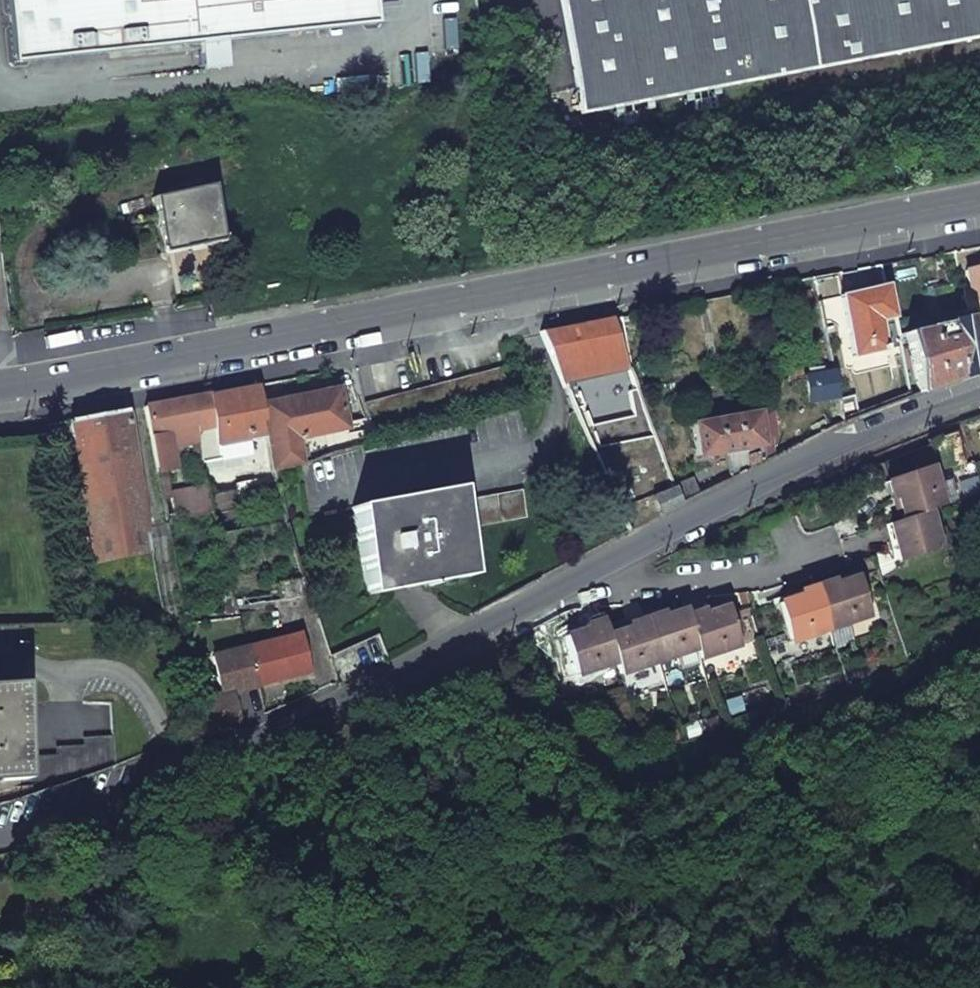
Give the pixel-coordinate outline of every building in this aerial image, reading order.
[(14,62),(223,41),(218,0),(8,0),(14,62)] [(374,0),(218,0),(223,41),(376,22),(374,0)] [(587,114),(979,36),(979,0),(564,0),(587,114)] [(162,250),(221,238),(211,187),(152,198),(162,250)] [(968,271),(974,299),(979,298),(979,268),(968,271)] [(839,298),(854,358),(871,354),(885,350),(878,320),(893,317),(885,286),(839,298)] [(621,317),(542,332),(567,390),(630,371),(621,317)] [(967,319),(905,333),(906,335),(920,393),(969,375),(979,371),(967,319)] [(832,375),(805,381),(812,407),(838,401),(832,375)] [(259,386),(203,398),(211,430),(196,433),(198,445),(199,450),(268,436),(261,402),(259,386)] [(269,445),(299,441),(298,437),(347,430),(346,423),(340,388),(314,393),(315,398),(302,400),(302,395),(261,402),(268,436),(269,445)] [(181,401),(145,408),(157,471),(176,469),(173,450),(198,445),(196,433),(211,430),(203,398),(181,401)] [(89,419),(70,423),(95,563),(152,552),(125,412),(89,419)] [(348,434),(374,430),(370,418),(346,423),(347,430),(348,434)] [(702,468),(769,453),(762,420),(695,435),(702,468)] [(302,464),(299,441),(269,445),(273,467),(302,464)] [(890,480),(903,519),(928,510),(942,505),(934,481),(929,466),(890,480)] [(956,500),(949,476),(934,481),(942,505),(956,500)] [(214,516),(279,500),(275,481),(209,497),(214,516)] [(456,500),(454,486),(387,498),(353,504),(368,595),(393,591),(471,576),(462,530),(528,517),(524,488),(456,500)] [(677,488),(656,497),(663,514),(683,503),(677,488)] [(903,560),(942,547),(928,510),(903,519),(890,523),(903,560)] [(816,590),(829,630),(867,617),(855,577),(816,590)] [(829,630),(816,590),(778,603),(790,642),(829,630)] [(740,645),(728,606),(709,612),(690,619),(699,647),(703,658),(740,645)] [(649,621),(661,660),(699,647),(690,619),(687,608),(667,615),(649,621)] [(606,620),(568,632),(581,672),(619,660),(610,633),(606,620)] [(623,672),(661,660),(649,621),(610,633),(619,660),(623,672)] [(301,633),(248,646),(257,685),(311,672),(301,633)] [(212,655),(224,693),(204,699),(204,700),(208,736),(239,722),(232,692),(236,691),(257,685),(248,646),(212,655)] [(25,779),(23,756),(18,756),(15,710),(20,710),(18,687),(0,688),(0,780),(25,779)] [(59,757),(30,759),(32,794),(67,783),(114,766),(113,739),(84,740),(85,748),(58,750),(59,757)]
